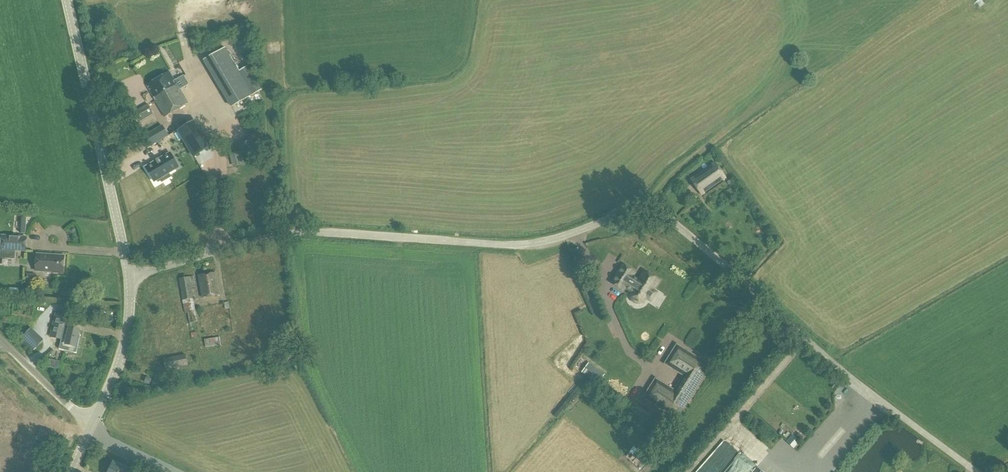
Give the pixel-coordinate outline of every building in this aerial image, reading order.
[(226,48),(205,61),(233,107),(262,90),(248,67),(240,72),(226,48)] [(170,73),(147,86),(166,118),(189,104),(180,89),(175,80),(170,73)] [(189,84),(183,75),(175,80),(180,89),(189,84)] [(149,106),(132,114),(136,123),(153,114),(149,106)] [(211,147),(196,121),(179,131),(194,157),(211,147)] [(163,127),(144,138),(150,148),(169,136),(163,127)] [(240,153),(230,155),(233,167),(243,164),(240,153)] [(170,173),(180,167),(172,154),(147,168),(149,172),(147,173),(151,179),(153,178),(155,182),(161,178),(163,180),(169,176),(168,174),(170,173)] [(715,162),(691,179),(702,195),(726,178),(715,162)] [(2,234),(1,250),(3,250),(2,252),(9,253),(9,250),(28,251),(29,236),(2,234)] [(39,255),(38,272),(44,273),(45,275),(47,276),(50,276),(52,275),(53,274),(64,274),(66,257),(39,255)] [(622,265),(611,282),(624,290),(626,286),(632,290),(631,292),(645,300),(647,298),(648,300),(654,291),(652,289),(658,280),(644,272),(638,281),(632,277),(635,273),(622,265)] [(211,290),(208,291),(211,308),(212,307),(212,309),(217,308),(217,307),(220,306),(220,303),(219,296),(228,294),(226,283),(224,283),(222,273),(208,275),(211,290)] [(28,274),(27,283),(36,283),(36,274),(28,274)] [(182,300),(192,299),(188,276),(178,278),(182,300)] [(649,301),(656,305),(664,293),(656,288),(649,301)] [(66,329),(71,309),(67,308),(65,316),(56,314),(51,338),(62,340),(61,343),(68,345),(67,351),(77,353),(80,340),(78,339),(80,331),(70,329),(66,329)] [(34,328),(23,339),(34,351),(46,340),(34,328)] [(218,368),(212,330),(195,333),(202,371),(218,368)] [(656,380),(645,397),(677,417),(709,366),(677,346),(667,363),(698,383),(687,400),(656,380)] [(182,379),(181,371),(159,376),(157,376),(158,382),(159,384),(182,379)] [(788,441),(795,448),(800,442),(793,436),(788,441)] [(828,471),(837,471),(847,461),(842,457),(828,471)] [(110,471),(130,471),(131,470),(114,462),(110,471)]
